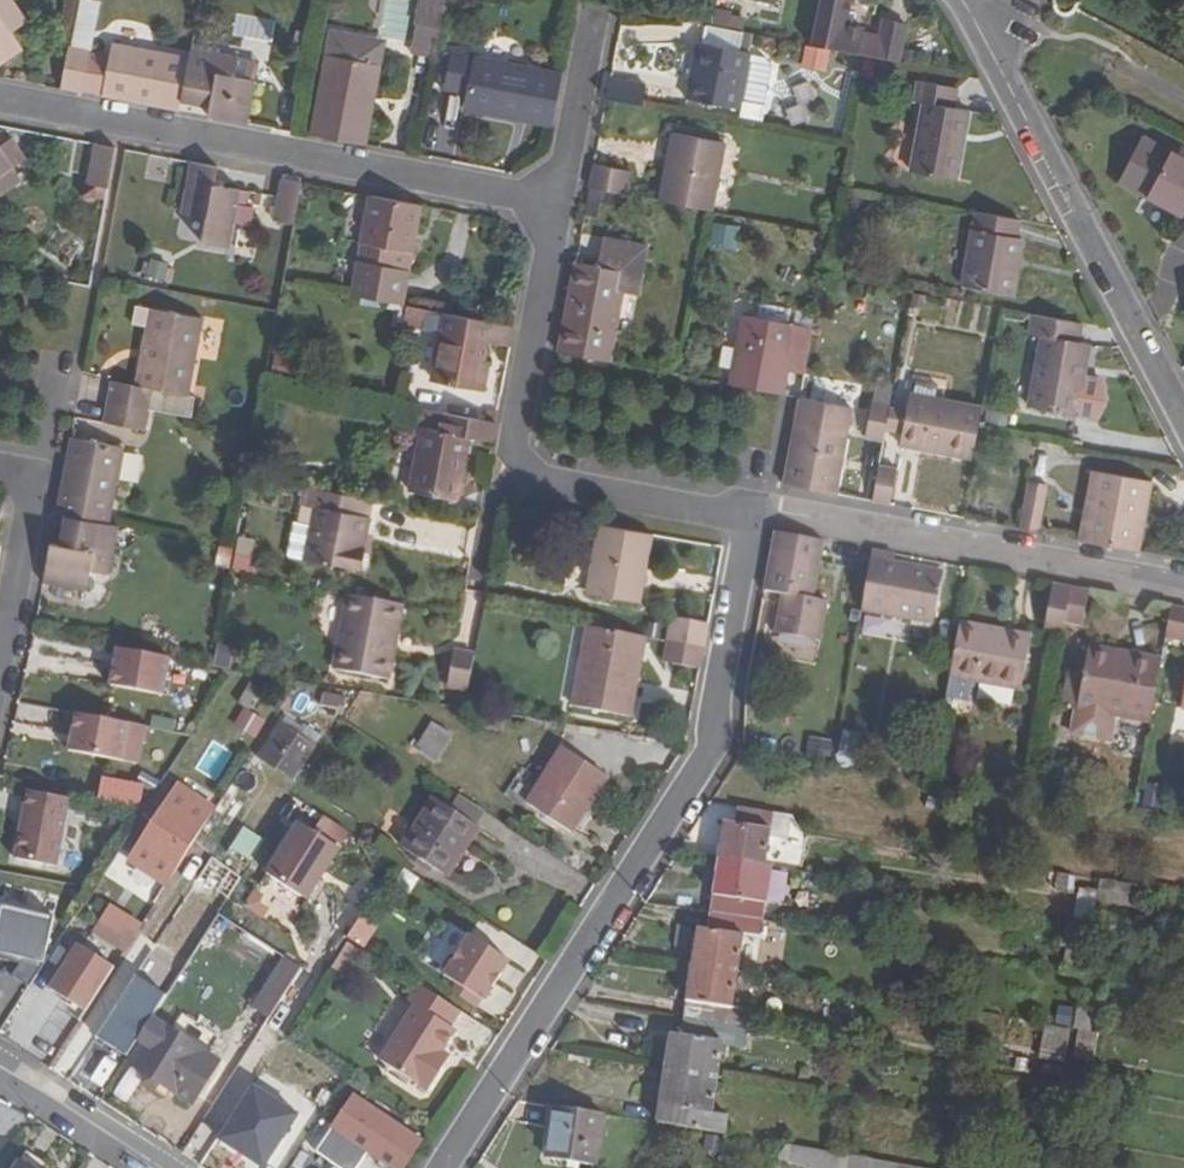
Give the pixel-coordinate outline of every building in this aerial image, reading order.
[(23,50),(11,33),(29,20),(15,0),(0,0),(0,66),(23,50)] [(69,46),(61,89),(82,93),(90,54),(100,0),(97,0),(81,0),(72,46),(69,46)] [(447,0),(420,0),(415,23),(418,24),(436,27),(442,28),(447,0)] [(832,47),(865,53),(876,55),(899,60),(902,48),(907,23),(886,18),(882,33),(866,29),(866,26),(850,22),(854,0),(820,0),(812,43),(832,47)] [(692,6),(689,20),(713,25),(716,10),(692,6)] [(733,14),(716,10),(713,25),(731,28),(733,14)] [(418,24),(413,53),(431,56),(436,27),(418,24)] [(333,33),(329,55),(373,64),(364,104),(374,106),(381,66),(386,42),(333,33)] [(751,51),(700,40),(689,97),(740,107),(751,51)] [(111,58),(103,98),(180,111),(181,103),(190,57),(114,42),(111,58)] [(828,65),(861,72),(865,53),(832,47),(828,65)] [(191,48),(190,57),(181,103),(210,108),(209,116),(248,123),(256,80),(236,76),(239,57),(191,48)] [(918,51),(902,48),(899,60),(917,64),(918,51)] [(464,108),(552,125),(562,73),(452,52),(451,53),(445,52),(440,83),(446,83),(444,88),(466,92),(464,108)] [(876,55),(865,53),(861,72),(872,74),(876,55)] [(90,54),(82,93),(103,98),(111,58),(90,54)] [(329,55),(313,135),(366,146),(374,106),(364,104),(373,64),(329,55)] [(236,76),(256,80),(260,61),(239,57),(236,76)] [(915,99),(926,101),(914,169),(957,177),(970,110),(953,107),(957,87),(918,79),(915,99)] [(673,133),(660,200),(713,210),(725,143),(673,133)] [(1144,136),(1119,181),(1183,216),(1183,158),(1144,136)] [(21,179),(18,175),(29,168),(10,141),(0,148),(0,194),(21,179)] [(116,148),(94,144),(87,183),(84,183),(82,197),(95,199),(98,186),(108,189),(116,148)] [(214,185),(218,167),(190,162),(180,212),(207,217),(202,242),(230,248),(234,223),(249,226),(253,209),(245,207),(248,192),(241,191),(214,185)] [(591,187),(628,193),(633,171),(596,164),(591,187)] [(21,179),(0,194),(0,213),(30,193),(21,179)] [(289,181),(281,179),(277,198),(273,219),(295,224),(304,184),(289,181)] [(352,294),(403,305),(420,205),(372,196),(352,294)] [(1018,237),(1021,218),(977,210),(964,286),(1014,295),(1024,238),(1018,237)] [(611,215),(601,267),(628,272),(625,288),(639,290),(652,222),(611,215)] [(820,241),(802,237),(799,248),(818,253),(820,241)] [(601,267),(577,263),(560,351),(611,360),(625,288),(628,272),(601,267)] [(744,317),(732,383),(785,393),(787,372),(790,360),(807,363),(816,314),(798,311),(795,325),(787,325),(790,309),(760,303),(757,319),(744,317)] [(417,322),(420,307),(409,305),(406,320),(417,322)] [(145,328),(149,309),(137,307),(134,326),(145,328)] [(150,409),(191,417),(195,397),(189,396),(204,318),(149,309),(145,328),(133,385),(111,380),(107,401),(150,409)] [(477,389),(484,361),(488,343),(510,347),(514,326),(489,321),(445,313),(433,380),(477,389)] [(1082,322),(1035,313),(1031,333),(1042,334),(1028,404),(1077,413),(1090,343),(1079,342),(1082,322)] [(787,372),(805,374),(807,363),(790,360),(787,372)] [(492,362),(484,361),(477,389),(486,391),(492,362)] [(878,382),(874,402),(891,404),(895,385),(878,382)] [(901,443),(973,456),(975,440),(979,427),(982,408),(911,395),(908,410),(890,406),(887,425),(904,429),(901,443)] [(785,483),(838,492),(848,434),(852,407),(801,397),(796,424),(785,483)] [(150,409),(107,401),(104,422),(146,430),(150,409)] [(866,436),(885,440),(887,425),(890,406),(891,404),(874,402),(866,436)] [(471,436),(493,441),(496,423),(486,420),(418,407),(414,425),(423,427),(411,490),(458,499),(471,436)] [(496,423),(498,410),(489,408),(486,420),(496,423)] [(65,515),(109,523),(124,447),(70,437),(55,513),(65,515)] [(975,440),(973,456),(972,458),(984,460),(987,442),(975,440)] [(897,468),(880,464),(873,499),(891,502),(897,468)] [(279,469),(261,466),(259,477),(277,480),(279,469)] [(1095,470),(1082,539),(1140,550),(1153,481),(1095,470)] [(1029,480),(1021,528),(1040,531),(1048,484),(1029,480)] [(364,515),(368,498),(313,488),(310,505),(317,506),(307,559),(360,570),(370,517),(364,515)] [(51,543),(43,581),(86,589),(89,569),(110,572),(119,525),(109,523),(65,515),(59,544),(51,543)] [(652,534),(599,525),(588,591),(640,602),(652,534)] [(815,597),(826,539),(777,531),(766,589),(782,593),(775,632),(820,640),(828,599),(815,597)] [(234,546),(234,548),(231,567),(245,570),(249,548),(234,546)] [(945,571),(896,562),(872,558),(862,607),(936,621),(945,571)] [(1073,587),(1054,585),(1044,635),(1063,639),(1067,621),(1073,587)] [(1073,587),(1067,621),(1083,626),(1090,591),(1073,587)] [(404,604),(350,594),(336,669),(388,679),(404,604)] [(1167,637),(1183,640),(1183,609),(1174,607),(1167,637)] [(673,617),(669,641),(703,648),(707,623),(673,617)] [(1032,635),(962,622),(951,675),(1022,690),(1032,635)] [(646,637),(589,625),(574,705),(631,716),(646,637)] [(703,648),(669,641),(665,661),(700,668),(703,648)] [(1151,721),(1163,659),(1092,645),(1086,674),(1070,670),(1064,702),(1080,705),(1080,707),(1151,721)] [(171,659),(120,649),(113,687),(165,696),(171,659)] [(467,692),(474,654),(455,650),(447,688),(467,692)] [(348,697),(324,692),(321,706),(342,709),(348,697)] [(321,732),(291,712),(262,756),(293,777),(321,732)] [(128,724),(76,715),(69,752),(121,762),(128,724)] [(451,736),(432,724),(417,749),(436,760),(451,736)] [(861,733),(845,729),(838,761),(855,765),(861,733)] [(212,742),(198,769),(218,780),(233,753),(212,742)] [(607,776),(563,747),(526,802),(571,831),(607,776)] [(105,803),(149,808),(153,783),(108,778),(105,803)] [(143,836),(182,860),(204,826),(215,809),(177,784),(166,802),(179,810),(175,816),(162,807),(143,836)] [(69,800),(28,791),(15,858),(56,866),(69,800)] [(480,827),(434,797),(403,847),(449,876),(480,827)] [(728,820),(722,859),(765,865),(774,812),(740,806),(739,822),(728,820)] [(341,849),(300,823),(268,874),(308,900),(341,849)] [(182,860),(143,836),(132,853),(134,864),(166,884),(182,860)] [(762,921),(771,866),(765,865),(722,859),(714,913),(762,921)] [(781,868),(800,870),(800,862),(783,859),(781,868)] [(825,874),(800,870),(781,868),(778,867),(776,878),(823,885),(825,874)] [(1132,905),(1137,885),(1099,879),(1096,896),(1093,920),(1093,922),(1105,925),(1110,901),(1132,905)] [(1093,920),(1096,896),(1090,895),(1086,919),(1093,920)] [(48,954),(44,953),(53,916),(1,903),(0,905),(0,958),(7,959),(9,953),(22,957),(11,974),(28,986),(48,954)] [(97,935),(131,954),(148,923),(114,904),(97,935)] [(694,964),(737,970),(743,934),(759,937),(762,921),(714,913),(711,929),(699,927),(694,964)] [(372,922),(361,915),(348,936),(358,943),(372,922)] [(1082,976),(1093,922),(1067,918),(1062,947),(1068,948),(1064,973),(1082,976)] [(510,962),(469,935),(445,974),(486,999),(510,962)] [(84,1010),(113,965),(78,942),(49,987),(84,1010)] [(363,950),(349,942),(333,967),(346,975),(363,950)] [(763,963),(760,974),(775,977),(777,966),(763,963)] [(694,964),(685,1017),(730,1025),(733,1005),(731,1003),(737,970),(694,964)] [(460,1009),(419,983),(408,1000),(415,1003),(379,1058),(427,1089),(442,1067),(434,1061),(442,1049),(456,1028),(450,1024),(460,1009)] [(2,1034),(50,1064),(80,1017),(33,986),(2,1034)] [(244,1019),(262,1031),(283,998),(265,986),(244,1019)] [(1080,1029),(1089,1030),(1095,996),(1086,995),(1085,1005),(1077,1004),(1075,1020),(1074,1028),(1080,1029)] [(139,1038),(150,1022),(130,1010),(105,1047),(125,1060),(139,1038)] [(1074,1028),(1075,1020),(1060,1016),(1057,1025),(1074,1028)] [(744,1047),(747,1027),(730,1025),(685,1017),(682,1035),(673,1034),(667,1069),(717,1078),(723,1043),(744,1047)] [(172,1032),(152,1019),(150,1022),(139,1038),(144,1042),(130,1063),(149,1075),(160,1083),(193,1103),(219,1061),(200,1049),(172,1032)] [(1064,1062),(1070,1030),(1043,1025),(1037,1057),(1064,1062)] [(1093,1058),(1096,1032),(1089,1030),(1080,1029),(1076,1055),(1093,1058)] [(292,1054),(282,1048),(275,1060),(284,1066),(292,1054)] [(450,1055),(442,1049),(434,1061),(442,1067),(450,1055)] [(1063,1067),(1044,1063),(1042,1074),(1062,1077),(1063,1067)] [(712,1112),(717,1078),(667,1069),(659,1122),(725,1133),(728,1115),(712,1112)] [(1044,1079),(998,1072),(996,1089),(1040,1097),(1044,1079)] [(155,1091),(160,1083),(149,1075),(144,1084),(155,1091)] [(355,1098),(315,1152),(339,1167),(357,1167),(369,1153),(392,1167),(399,1167),(417,1141),(390,1124),(391,1121),(355,1098)] [(596,1165),(603,1114),(555,1107),(547,1158),(596,1165)] [(1080,1115),(1066,1113),(1062,1130),(1077,1133),(1080,1115)] [(812,1167),(845,1167),(852,1155),(791,1145),(789,1160),(812,1167)] [(916,1167),(852,1155),(845,1167),(915,1167),(916,1167)]
